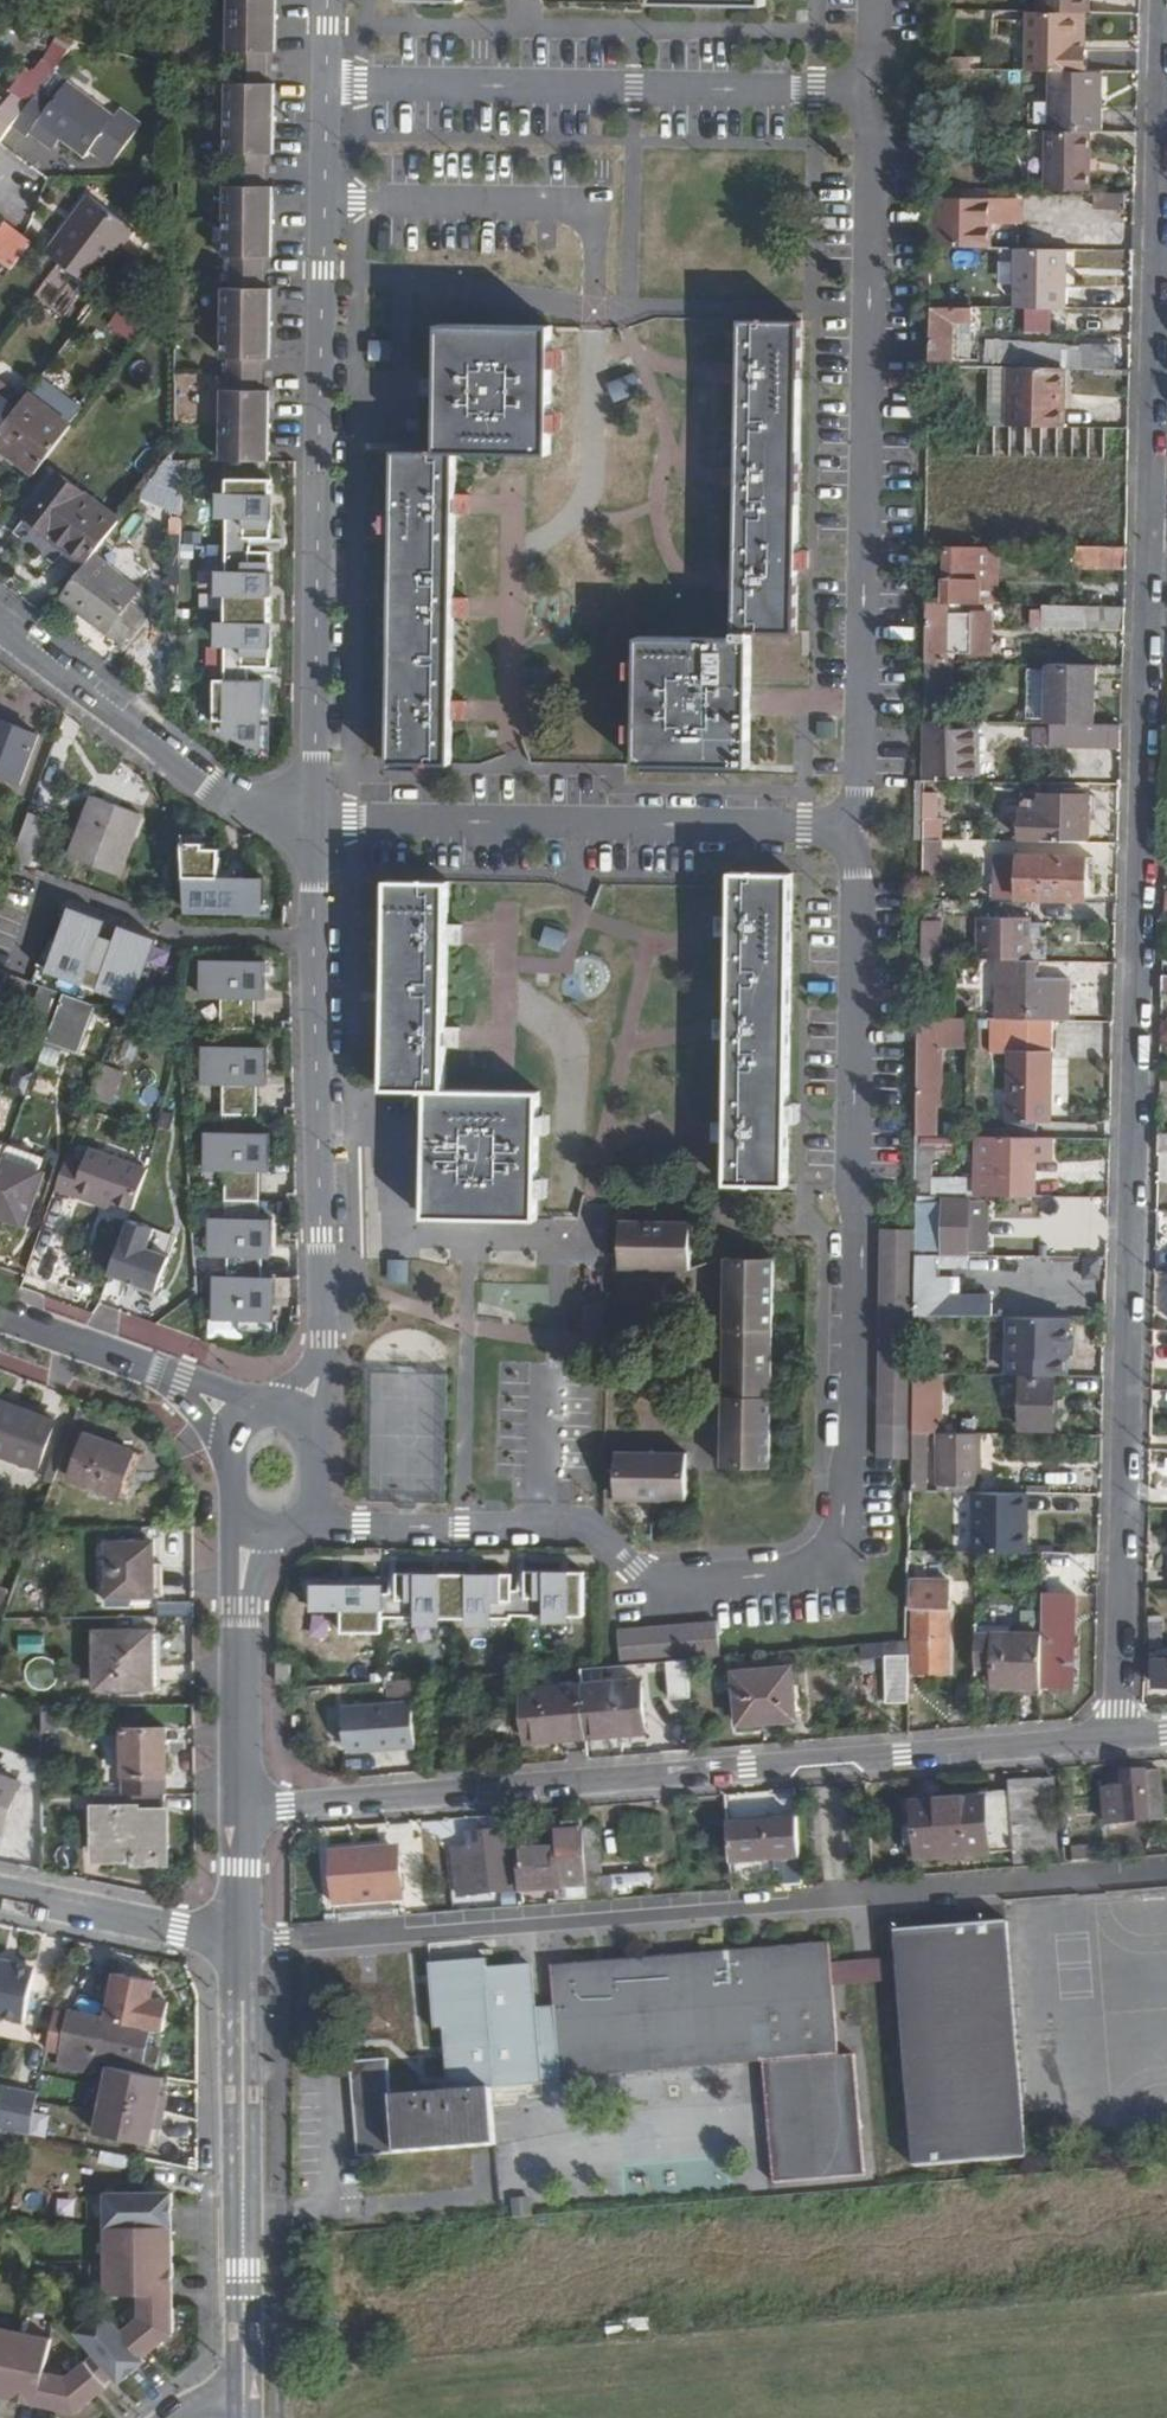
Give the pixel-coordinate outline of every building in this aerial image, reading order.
[(226,52),(232,52),(232,84),(224,84),(223,155),(231,155),(230,188),(223,188),(222,259),(229,259),(228,290),(220,290),(219,361),(227,361),(227,392),(220,392),(219,461),(267,462),(268,393),(260,393),(261,361),(270,361),(271,290),(263,290),(263,259),(272,259),(273,187),(265,187),(266,156),(274,156),(275,84),(267,84),(267,52),(275,53),(276,0),(226,0),(226,52)] [(1039,10),(1078,11),(1088,11),(1091,11),(1091,0),(1039,0),(1039,10)] [(1039,10),(1031,10),(1029,70),(1050,71),(1085,71),(1086,46),(1076,46),(1078,11),(1039,10)] [(1088,11),(1078,11),(1076,46),(1086,46),(1088,11)] [(1085,71),(1050,71),(1050,129),(1096,131),(1101,131),(1104,71),(1085,71)] [(63,85),(48,74),(33,95),(46,105),(63,85)] [(46,105),(33,95),(26,104),(10,123),(25,133),(27,129),(35,121),(59,138),(82,155),(91,142),(109,154),(139,115),(121,101),(107,118),(63,85),(46,105)] [(10,123),(26,104),(11,92),(3,100),(0,98),(0,139),(10,123)] [(51,149),(59,138),(35,121),(27,129),(51,149)] [(1050,129),(1039,128),(1039,188),(1094,189),(1096,131),(1050,129)] [(1128,190),(1098,189),(1098,203),(1128,203),(1128,190)] [(60,261),(97,289),(142,231),(96,197),(54,255),(60,261)] [(952,199),(950,246),(1019,248),(1025,248),(1027,201),(952,199)] [(18,228),(2,216),(0,218),(0,254),(18,228)] [(29,235),(18,228),(0,254),(0,260),(12,268),(33,239),(29,235)] [(1025,248),(1019,248),(1018,307),(1067,308),(1069,248),(1025,248)] [(94,306),(104,293),(97,289),(60,261),(50,274),(94,306)] [(974,305),(933,305),(932,365),(952,365),(953,349),(966,350),(966,336),(954,336),(954,319),(973,319),(974,305)] [(801,320),(741,319),(740,374),(738,477),(737,582),(736,636),(639,635),(637,712),(637,762),(751,764),(752,703),(753,636),(796,637),(801,320)] [(551,324),(441,323),(440,450),(396,449),(392,759),(452,760),(453,713),(454,608),(455,504),(455,450),(550,451),(551,329),(551,324)] [(983,340),(983,359),(1008,359),(1007,340),(983,340)] [(395,360),(395,342),(375,341),(374,359),(395,360)] [(1083,346),(1083,367),(1116,368),(1116,348),(1083,346)] [(1007,366),(1006,425),(1065,425),(1067,367),(1007,366)] [(606,380),(610,399),(636,394),(633,375),(606,380)] [(34,475),(70,426),(27,396),(15,411),(0,432),(0,450),(34,475)] [(15,411),(0,400),(0,432),(15,411)] [(1006,425),(931,424),(930,455),(1120,459),(1121,427),(1065,425),(1006,425)] [(159,459),(157,504),(185,505),(187,460),(159,459)] [(91,559),(119,523),(58,476),(26,517),(50,535),(47,539),(85,568),(91,559)] [(270,497),(215,496),(214,522),(243,522),(243,531),(270,532),(270,497)] [(228,568),(228,543),(208,543),(208,568),(228,568)] [(1125,568),(1124,546),(1073,545),(1071,566),(1125,568)] [(955,546),(953,601),(974,601),(977,601),(978,577),(997,578),(999,547),(955,546)] [(85,568),(59,601),(120,648),(143,618),(127,606),(137,594),(91,559),(85,568)] [(243,576),(216,574),(215,599),(270,601),(271,568),(243,567),(243,576)] [(953,601),(927,600),(926,660),(947,661),(947,653),(973,653),(974,601),(953,601)] [(977,601),(974,601),(973,653),(989,653),(990,602),(977,601)] [(1123,627),(1124,605),(1081,605),(1081,626),(1123,627)] [(268,627),(213,627),(213,652),(241,652),(241,662),(268,662),(268,627)] [(947,661),(926,660),(925,721),(944,721),(947,661)] [(1096,665),(1049,663),(1046,723),(1050,723),(1093,725),(1096,665)] [(262,753),(262,685),(223,684),(222,736),(262,753)] [(23,783),(40,734),(0,719),(0,775),(23,783)] [(944,721),(925,721),(924,774),(975,776),(976,721),(944,721)] [(1048,743),(1120,745),(1120,725),(1093,725),(1050,723),(1048,743)] [(962,818),(962,781),(930,781),(930,810),(937,811),(937,818),(962,818)] [(1021,810),(1020,838),(1086,838),(1086,814),(1093,813),(1094,796),(1041,794),(1040,810),(1021,810)] [(146,817),(99,799),(76,858),(123,876),(146,817)] [(14,861),(32,867),(45,833),(27,826),(14,861)] [(941,883),(942,850),(942,840),(923,839),(922,884),(941,883)] [(968,851),(968,841),(942,840),(942,850),(968,851)] [(1019,900),(1084,900),(1086,857),(1021,855),(1019,900)] [(265,909),(264,870),(186,870),(186,909),(265,909)] [(729,1131),(728,1180),(789,1182),(795,872),(733,871),(732,921),(730,1026),(729,1131)] [(426,1216),(538,1218),(540,1089),(503,1089),(447,1088),(448,1035),(450,931),(450,880),(389,879),(389,882),(388,942),(387,1003),(385,1088),(428,1089),(426,1216)] [(132,1000),(156,935),(119,922),(114,937),(100,932),(106,916),(68,903),(44,969),(132,1000)] [(999,957),(1029,957),(1029,918),(977,918),(977,958),(999,957)] [(921,921),(922,957),(942,957),(941,921),(921,921)] [(564,952),(572,933),(551,925),(544,945),(564,952)] [(998,1019),(1052,1020),(1067,1020),(1069,981),(1037,980),(1038,958),(1029,957),(999,957),(998,1019)] [(266,997),(266,958),(200,958),(200,998),(266,997)] [(921,960),(921,989),(932,990),(933,960),(922,959),(921,960)] [(9,973),(0,970),(0,989),(4,990),(9,973)] [(82,1054),(99,1004),(66,993),(49,1041),(82,1054)] [(921,1016),(919,1136),(935,1136),(936,1109),(937,1076),(940,1076),(940,1044),(966,1044),(967,1018),(921,1016)] [(998,1019),(991,1019),(988,1053),(1010,1054),(1008,1121),(1049,1122),(1052,1020),(998,1019)] [(267,1083),(267,1044),(201,1044),(201,1084),(267,1083)] [(937,1076),(936,1109),(954,1109),(955,1077),(940,1076),(937,1076)] [(270,1170),(269,1130),(204,1131),(204,1171),(270,1170)] [(1166,1153),(1166,1133),(1158,1133),(1158,1153),(1166,1153)] [(966,1136),(966,1196),(1016,1196),(1016,1160),(1023,1160),(1037,1161),(1039,1137),(966,1136)] [(5,1163),(11,1145),(0,1141),(0,1177),(5,1163)] [(66,1156),(55,1190),(74,1196),(76,1189),(111,1201),(132,1209),(147,1167),(91,1147),(85,1162),(66,1156)] [(0,1177),(0,1219),(27,1229),(44,1178),(5,1163),(0,1177)] [(76,1189),(74,1196),(109,1208),(111,1201),(76,1189)] [(919,1194),(918,1228),(932,1228),(933,1195),(919,1194)] [(942,1250),(968,1250),(969,1202),(969,1200),(943,1200),(942,1250)] [(969,1202),(968,1250),(991,1250),(993,1203),(969,1202)] [(274,1256),(273,1216),(207,1217),(208,1256),(274,1256)] [(168,1255),(147,1247),(154,1227),(128,1218),(109,1274),(156,1290),(168,1255)] [(622,1218),(620,1265),(659,1266),(690,1266),(691,1253),(691,1219),(622,1218)] [(914,1434),(915,1427),(915,1373),(917,1307),(917,1254),(918,1230),(904,1230),(883,1230),(879,1458),(893,1458),(914,1459),(914,1434)] [(966,1255),(917,1254),(917,1307),(936,1307),(936,1267),(965,1267),(966,1255)] [(728,1257),(723,1461),(771,1463),(775,1257),(728,1257)] [(407,1260),(388,1260),(388,1284),(407,1284),(407,1260)] [(602,1268),(584,1267),(584,1294),(601,1294),(602,1268)] [(273,1319),(273,1275),(212,1275),(212,1319),(273,1319)] [(583,1308),(582,1333),(592,1333),(601,1333),(602,1309),(583,1308)] [(920,1373),(927,1373),(943,1374),(942,1366),(964,1366),(965,1348),(974,1348),(974,1336),(965,1335),(965,1314),(943,1314),(942,1341),(920,1341),(920,1373)] [(1010,1315),(1009,1375),(1069,1376),(1070,1316),(1010,1315)] [(915,1427),(914,1434),(925,1433),(927,1373),(920,1373),(915,1373),(915,1427)] [(1022,1379),(1022,1429),(1054,1429),(1055,1379),(1022,1379)] [(0,1413),(0,1453),(40,1468),(56,1423),(3,1403),(0,1413)] [(914,1459),(914,1491),(924,1491),(925,1433),(914,1434),(914,1459)] [(133,1450),(87,1434),(70,1478),(116,1495),(133,1450)] [(980,1485),(981,1434),(941,1434),(940,1484),(980,1485)] [(686,1497),(687,1450),(656,1449),(618,1448),(616,1495),(686,1497)] [(980,1492),(979,1554),(1023,1554),(1032,1553),(1032,1528),(1022,1528),(1023,1492),(980,1492)] [(1033,1493),(1023,1492),(1022,1528),(1032,1528),(1033,1493)] [(154,1545),(108,1545),(107,1597),(154,1598),(154,1545)] [(1065,1570),(1064,1553),(1040,1554),(1041,1571),(1065,1570)] [(397,1593),(383,1593),(383,1617),(416,1617),(416,1627),(440,1627),(440,1617),(467,1617),(467,1627),(492,1627),(492,1618),(511,1618),(511,1615),(546,1615),(546,1623),(571,1622),(571,1616),(585,1617),(585,1572),(526,1572),(526,1591),(512,1591),(512,1574),(397,1574),(397,1593)] [(10,1586),(0,1584),(0,1608),(8,1609),(10,1586)] [(383,1584),(311,1584),(311,1610),(343,1611),(343,1633),(383,1633),(383,1617),(383,1593),(383,1584)] [(912,1584),(911,1609),(917,1608),(915,1672),(949,1672),(951,1584),(912,1584)] [(1042,1638),(1040,1688),(1070,1689),(1072,1598),(1043,1597),(1042,1638)] [(688,1657),(720,1655),(718,1628),(717,1622),(618,1630),(621,1663),(669,1659),(688,1657)] [(151,1634),(94,1632),(95,1688),(152,1689),(151,1634)] [(976,1635),(975,1674),(995,1674),(995,1688),(1040,1688),(1042,1638),(976,1635)] [(44,1653),(44,1636),(21,1637),(21,1653),(44,1653)] [(857,1643),(857,1704),(903,1703),(903,1643),(857,1643)] [(691,1697),(688,1657),(669,1659),(672,1699),(691,1697)] [(1166,1683),(1166,1657),(1155,1657),(1154,1683),(1166,1683)] [(737,1671),(741,1723),(799,1719),(795,1666),(737,1671)] [(530,1742),(647,1733),(643,1682),(526,1690),(530,1742)] [(392,1744),(409,1743),(407,1702),(337,1706),(339,1744),(345,1750),(392,1747),(392,1744)] [(41,1706),(40,1731),(56,1732),(56,1707),(41,1706)] [(131,1795),(164,1795),(165,1731),(124,1730),(124,1777),(131,1778),(131,1795)] [(1157,1771),(1123,1774),(1124,1789),(1103,1791),(1106,1826),(1156,1821),(1161,1818),(1157,1771)] [(1,1835),(19,1784),(0,1777),(0,1834),(1,1835)] [(1013,1866),(1057,1862),(1052,1779),(1027,1781),(1031,1845),(1013,1846),(1013,1852),(1013,1866)] [(1031,1845),(1027,1781),(1008,1782),(1009,1798),(1013,1846),(1031,1845)] [(164,1865),(164,1795),(131,1795),(132,1810),(97,1810),(96,1856),(131,1857),(131,1864),(164,1865)] [(920,1859),(1013,1852),(1013,1846),(1009,1798),(916,1806),(920,1859)] [(799,1859),(797,1820),(726,1825),(729,1866),(799,1859)] [(555,1847),(516,1850),(520,1896),(557,1893),(557,1903),(587,1901),(589,1901),(584,1829),(554,1831),(555,1847)] [(452,1850),(457,1899),(513,1893),(506,1830),(468,1834),(470,1848),(452,1850)] [(329,1852),(334,1908),(403,1902),(398,1846),(329,1852)] [(610,1893),(649,1889),(647,1872),(608,1876),(610,1893)] [(437,2029),(446,2028),(451,2091),(393,2096),(390,2057),(352,2059),(358,2158),(398,2154),(470,2148),(497,2146),(492,2087),(562,2082),(561,2077),(654,2071),(758,2061),(769,2181),(860,2174),(851,2053),(838,2053),(833,1986),(899,1978),(913,2168),(1027,2159),(1008,1920),(895,1930),(898,1955),(831,1962),(831,1940),(552,1963),(556,2008),(536,2010),(532,1965),(487,1969),(486,1960),(431,1965),(437,2029)] [(15,1971),(17,1963),(0,1960),(0,1968),(15,1971)] [(0,1968),(0,2014),(28,2020),(38,1968),(17,1963),(15,1971),(0,1968)] [(67,2055),(65,2065),(95,2072),(98,2059),(142,2069),(141,2074),(111,2067),(97,2131),(152,2143),(166,2081),(155,2078),(161,2052),(149,2049),(154,2029),(166,2032),(172,2004),(155,2000),(159,1982),(119,1974),(109,2020),(75,2012),(73,2018),(58,2015),(50,2051),(67,2055)] [(0,2116),(0,2128),(35,2132),(40,2089),(3,2085),(0,2116)] [(104,2150),(102,2163),(132,2169),(135,2156),(104,2150)] [(89,2341),(106,2362),(127,2386),(132,2394),(159,2372),(154,2365),(186,2339),(186,2311),(181,2311),(181,2281),(186,2281),(186,2266),(157,2266),(156,2259),(186,2259),(187,2244),(182,2244),(182,2210),(187,2210),(187,2196),(117,2194),(117,2298),(147,2298),(147,2316),(153,2315),(153,2324),(132,2340),(116,2318),(89,2341)] [(3,2404),(8,2375),(16,2376),(10,2406),(25,2410),(25,2404),(54,2410),(54,2415),(54,2416),(69,2417),(88,2417),(119,2394),(97,2368),(94,2370),(94,2371),(77,2384),(69,2384),(69,2377),(53,2375),(60,2345),(0,2333),(0,2404),(3,2404)] [(106,2362),(97,2368),(119,2394),(127,2386),(106,2362)] [(3,2404),(10,2406),(16,2376),(8,2375),(3,2404)] [(25,2410),(54,2415),(54,2410),(25,2404),(25,2410)]
